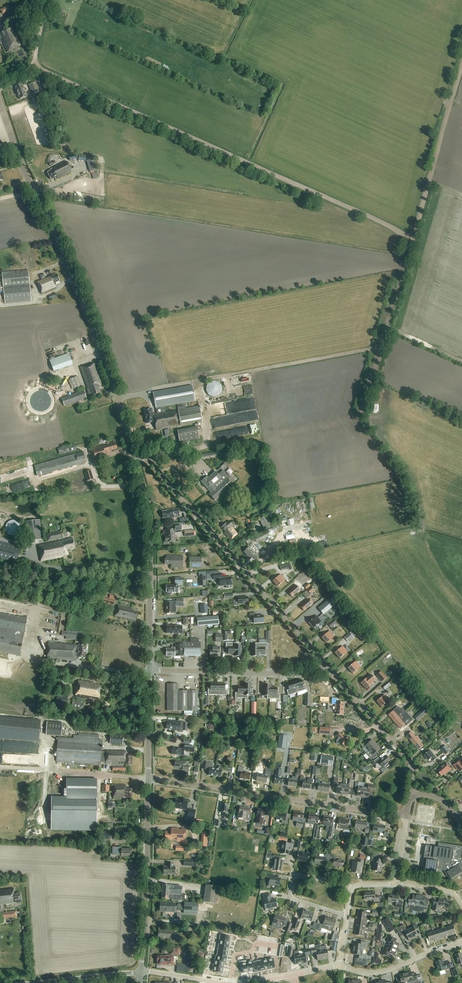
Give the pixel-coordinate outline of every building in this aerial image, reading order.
[(11,11),(8,6),(0,10),(2,15),(11,11)] [(1,38),(7,52),(21,46),(18,40),(17,40),(15,35),(16,35),(13,28),(0,33),(0,36),(1,38)] [(20,99),(26,97),(23,89),(24,89),(22,83),(15,86),(20,99)] [(37,84),(36,83),(28,85),(32,94),(39,92),(42,91),(39,83),(37,84)] [(94,159),(87,161),(89,170),(96,169),(94,159)] [(58,179),(71,172),(66,161),(52,168),(52,169),(50,170),(50,171),(47,173),(51,180),(55,178),(57,178),(58,179)] [(5,303),(31,301),(28,269),(2,272),(5,303)] [(57,274),(46,278),(45,278),(36,282),(41,295),(56,289),(54,284),(60,281),(57,274)] [(54,372),(73,365),(68,353),(50,360),(54,372)] [(98,387),(103,385),(95,364),(90,365),(90,364),(80,367),(86,386),(87,386),(88,389),(87,389),(90,397),(100,393),(98,387)] [(72,389),(82,386),(78,377),(71,379),(73,385),(71,386),(72,389)] [(206,388),(206,389),(206,390),(206,391),(207,392),(207,393),(208,394),(209,395),(209,396),(210,396),(211,397),(212,397),(213,397),(215,397),(216,397),(217,397),(218,396),(219,396),(219,395),(220,394),(221,393),(221,392),(222,391),(222,390),(222,389),(222,388),(222,387),(221,386),(221,385),(220,384),(219,383),(218,382),(217,382),(216,381),(215,381),(213,381),(212,381),(211,382),(210,382),(209,383),(208,384),(207,385),(207,386),(206,387),(206,388)] [(166,412),(165,407),(177,405),(178,414),(176,414),(177,421),(180,421),(181,425),(201,422),(199,406),(186,408),(185,403),(195,401),(192,386),(153,393),(157,414),(154,414),(153,411),(145,413),(147,426),(155,424),(156,431),(178,427),(175,410),(166,412)] [(64,406),(87,398),(84,390),(62,398),(64,406)] [(199,439),(197,427),(177,431),(179,443),(199,439)] [(110,451),(117,449),(115,442),(107,444),(107,445),(105,446),(104,445),(89,450),(93,462),(108,457),(107,453),(110,452),(110,451)] [(59,455),(76,451),(75,444),(58,448),(59,455)] [(83,464),(82,460),(85,459),(83,451),(34,465),(36,472),(37,476),(83,464)] [(216,472),(208,478),(207,477),(201,481),(211,493),(210,495),(215,501),(233,485),(228,480),(230,478),(223,471),(218,475),(216,472)] [(166,510),(166,511),(162,512),(163,519),(174,518),(174,515),(179,514),(179,509),(166,510)] [(265,516),(259,519),(264,531),(273,527),(268,518),(266,519),(265,516)] [(20,532),(20,531),(21,530),(21,529),(21,528),(21,527),(21,526),(21,524),(20,523),(19,522),(18,521),(17,520),(16,520),(15,520),(14,519),(13,519),(12,519),(11,520),(10,520),(9,521),(8,521),(7,522),(7,523),(6,524),(6,525),(5,526),(5,527),(5,528),(6,529),(6,530),(6,531),(7,532),(8,533),(8,534),(9,534),(10,535),(11,535),(12,535),(14,535),(15,535),(16,535),(17,535),(18,534),(18,533),(19,533),(20,532)] [(43,539),(41,531),(40,519),(27,521),(30,541),(43,539)] [(274,533),(278,531),(277,530),(280,529),(279,520),(275,520),(276,526),(251,538),(254,544),(268,537),(268,539),(275,535),(274,533)] [(230,540),(237,534),(231,527),(233,526),(229,521),(227,523),(226,523),(221,527),(225,532),(225,533),(230,540)] [(175,533),(182,532),(181,525),(174,526),(175,533)] [(167,543),(175,542),(174,529),(165,530),(166,536),(165,537),(165,542),(167,542),(167,543)] [(48,542),(62,539),(60,532),(46,535),(48,542)] [(38,551),(41,562),(63,557),(63,556),(68,555),(67,550),(74,548),(72,537),(67,538),(67,540),(39,546),(40,550),(38,551)] [(296,539),(289,541),(292,553),(298,552),(296,539)] [(16,562),(20,548),(0,543),(0,559),(16,562)] [(248,556),(248,557),(250,559),(253,557),(256,560),(260,556),(257,553),(255,554),(249,547),(244,552),(248,556)] [(183,556),(166,556),(166,559),(165,559),(165,564),(171,565),(171,568),(183,568),(183,556)] [(190,557),(190,568),(201,568),(201,557),(190,557)] [(221,573),(218,573),(206,575),(207,579),(213,578),(213,580),(219,579),(220,586),(226,586),(226,589),(231,588),(231,585),(232,585),(231,577),(222,578),(221,573)] [(277,587),(285,580),(280,574),(273,581),(277,587)] [(302,575),(296,580),(298,583),(305,578),(302,575)] [(182,578),(175,578),(175,586),(176,586),(174,586),(174,585),(170,585),(170,586),(166,586),(166,592),(167,592),(167,595),(171,595),(171,593),(174,593),(174,592),(178,592),(178,586),(182,586),(182,578)] [(297,594),(301,591),(296,585),(293,587),(293,588),(288,593),(292,597),(296,593),(297,594)] [(115,600),(109,598),(107,598),(103,597),(102,603),(113,606),(115,600)] [(248,597),(238,598),(238,600),(234,601),(234,606),(239,605),(239,604),(248,603),(248,597)] [(322,615),(335,605),(329,598),(317,608),(320,612),(322,615)] [(305,601),(306,602),(300,607),(304,611),(309,606),(310,607),(313,604),(308,599),(305,601)] [(176,614),(176,602),(167,602),(167,603),(166,603),(166,614),(172,614),(176,614)] [(135,621),(137,612),(134,611),(134,610),(131,609),(132,608),(118,605),(116,612),(115,612),(114,616),(135,621)] [(24,633),(27,618),(0,612),(0,652),(19,656),(24,633)] [(254,623),(264,622),(263,615),(256,616),(255,613),(249,614),(250,617),(253,617),(254,623)] [(218,625),(218,616),(197,618),(197,623),(198,626),(218,625)] [(313,628),(321,622),(316,616),(308,623),(313,628)] [(336,619),(328,625),(330,628),(338,621),(336,619)] [(82,640),(82,632),(62,631),(61,636),(66,636),(65,640),(82,640)] [(326,644),(334,637),(329,631),(321,638),(326,644)] [(350,633),(344,638),(348,642),(354,638),(350,633)] [(48,641),(48,643),(47,659),(75,661),(75,657),(78,657),(85,658),(86,645),(79,645),(79,646),(76,646),(76,645),(55,643),(55,642),(48,641)] [(201,657),(201,643),(175,642),(175,644),(175,648),(175,647),(172,647),(172,649),(166,649),(166,656),(171,657),(174,657),(177,656),(201,657)] [(235,654),(235,643),(226,643),(226,648),(228,648),(228,654),(235,654)] [(258,643),(258,654),(265,654),(265,649),(267,649),(267,643),(258,643)] [(340,659),(348,652),(343,646),(335,653),(340,659)] [(219,654),(219,651),(220,647),(213,647),(213,651),(210,651),(210,657),(217,657),(218,654),(219,654)] [(353,674),(361,667),(355,661),(348,668),(353,674)] [(382,682),(387,677),(382,671),(377,676),(382,682)] [(375,680),(371,675),(361,683),(366,689),(372,684),(371,683),(375,680)] [(301,680),(294,683),(297,693),(298,696),(307,693),(305,685),(302,686),(301,680)] [(99,700),(101,686),(93,684),(93,683),(78,681),(77,685),(76,685),(75,694),(76,695),(75,697),(89,699),(99,700)] [(392,681),(385,687),(387,690),(394,683),(392,681)] [(288,696),(297,693),(294,683),(287,685),(289,690),(287,691),(288,696)] [(217,695),(218,685),(210,684),(210,690),(208,690),(208,695),(217,695)] [(167,685),(167,711),(184,711),(184,716),(191,716),(191,714),(193,714),(193,711),(197,711),(197,691),(178,691),(178,685),(167,685)] [(218,685),(217,695),(227,696),(227,690),(225,690),(225,685),(218,685)] [(244,698),(245,688),(238,687),(238,693),(235,693),(235,698),(244,698)] [(270,688),(270,699),(279,699),(279,694),(277,694),(277,688),(270,688)] [(56,706),(60,706),(59,708),(64,709),(65,706),(67,707),(68,694),(57,693),(56,706)] [(381,707),(389,700),(384,694),(377,701),(381,707)] [(83,709),(84,702),(73,700),(72,707),(83,709)] [(395,722),(400,717),(406,712),(404,709),(402,711),(398,707),(393,711),(389,715),(395,722)] [(422,710),(414,718),(417,721),(425,714),(422,710)] [(413,720),(406,712),(400,717),(395,722),(401,729),(405,726),(406,727),(413,720)] [(39,742),(41,720),(0,717),(0,739),(39,742)] [(184,723),(184,722),(167,720),(166,729),(174,730),(179,731),(179,733),(183,733),(183,731),(187,731),(187,723),(184,723)] [(62,736),(63,723),(47,721),(46,735),(62,736)] [(336,735),(339,737),(337,740),(336,741),(336,743),(337,744),(338,744),(339,742),(344,747),(349,740),(343,735),(343,736),(339,732),(336,735)] [(407,736),(413,743),(419,738),(416,736),(415,737),(412,732),(407,736)] [(132,756),(126,755),(126,751),(116,751),(116,750),(106,750),(106,752),(102,751),(102,741),(99,740),(99,735),(78,734),(78,736),(74,735),(73,739),(58,738),(56,762),(101,765),(101,762),(106,763),(106,764),(120,764),(120,765),(125,765),(132,765),(132,756)] [(122,745),(123,736),(111,735),(110,744),(122,745)] [(287,736),(279,735),(277,748),(285,749),(287,736)] [(420,741),(421,740),(419,738),(413,743),(419,750),(424,746),(420,741)] [(368,751),(376,744),(372,740),(368,744),(366,742),(361,746),(363,748),(364,747),(368,751)] [(380,749),(376,744),(368,751),(365,754),(369,759),(371,757),(373,759),(378,755),(376,753),(380,750),(380,749)] [(184,745),(183,749),(173,748),(172,754),(184,756),(184,751),(193,752),(194,746),(184,745)] [(445,746),(441,750),(445,755),(450,751),(445,746)] [(434,761),(437,758),(430,750),(424,755),(429,761),(431,759),(434,761)] [(327,757),(321,756),(321,759),(320,764),(332,766),(333,761),(333,759),(333,758),(327,757)] [(386,756),(381,760),(379,758),(373,763),(375,766),(375,765),(375,768),(380,769),(382,767),(382,768),(390,761),(386,756)] [(459,760),(453,765),(457,771),(458,770),(460,773),(461,771),(461,764),(461,763),(459,760)] [(188,771),(189,766),(188,766),(188,763),(186,763),(186,762),(175,761),(175,767),(180,767),(180,768),(181,768),(182,768),(182,770),(188,771)] [(214,776),(216,769),(213,769),(213,764),(208,763),(208,762),(204,762),(203,769),(207,770),(207,769),(209,770),(209,775),(214,776)] [(441,767),(437,771),(442,777),(445,773),(446,774),(452,769),(446,762),(441,767)] [(250,773),(243,772),(244,767),(239,766),(238,773),(241,773),(240,778),(249,780),(250,773)] [(266,768),(265,775),(258,774),(257,781),(266,783),(267,778),(271,779),(272,769),(266,768)] [(282,784),(283,778),(281,777),(282,770),(276,769),(274,783),(275,783),(275,784),(278,785),(278,783),(282,784)] [(296,774),(295,777),(292,777),(292,780),(289,779),(288,786),(296,787),(297,777),(297,776),(301,776),(302,770),(298,769),(297,774),(296,774)] [(311,782),(311,779),(308,778),(307,781),(303,781),(303,783),(302,789),(310,790),(311,782)] [(343,795),(344,784),(338,783),(338,778),(334,778),(333,786),(337,787),(336,794),(343,795)] [(66,800),(97,801),(97,779),(66,779),(66,800)] [(320,784),(320,780),(316,780),(315,787),(318,788),(318,791),(328,793),(329,786),(320,784)] [(344,784),(343,795),(348,795),(349,788),(353,789),(354,781),(350,780),(349,785),(344,784)] [(356,797),(363,798),(365,787),(358,786),(359,783),(355,783),(354,789),(358,789),(356,797)] [(126,789),(126,785),(114,785),(114,798),(132,798),(132,789),(126,789)] [(369,798),(369,797),(370,791),(374,792),(375,786),(368,785),(368,788),(365,787),(363,798),(369,798)] [(174,808),(187,810),(188,802),(186,802),(187,800),(180,799),(179,800),(176,800),(174,808)] [(96,829),(97,802),(67,801),(66,829),(96,829)] [(226,819),(227,813),(229,805),(222,804),(220,812),(223,812),(222,819),(226,819)] [(252,813),(249,813),(250,809),(240,807),(238,818),(246,820),(251,820),(252,813)] [(196,810),(188,809),(187,817),(194,818),(196,810)] [(258,810),(257,817),(256,823),(263,825),(264,819),(265,811),(265,810),(262,809),(261,810),(258,810)] [(288,819),(286,819),(287,813),(283,812),(283,813),(278,812),(276,820),(282,821),(281,824),(287,825),(288,819)] [(318,816),(309,814),(307,824),(314,825),(315,821),(318,821),(318,816)] [(324,817),(323,822),(323,825),(330,827),(331,826),(331,823),(332,823),(333,818),(324,817)] [(349,820),(339,819),(338,824),(337,829),(344,830),(344,828),(347,829),(348,826),(349,820)] [(366,827),(367,823),(356,821),(355,828),(365,830),(365,833),(369,834),(370,828),(366,827)] [(388,830),(385,830),(386,826),(374,824),(373,832),(380,833),(380,836),(384,837),(387,837),(388,830)] [(170,841),(170,842),(185,843),(186,829),(182,829),(181,830),(178,830),(178,829),(171,828),(171,832),(165,832),(164,841),(170,841)] [(293,848),(294,841),(290,840),(289,844),(282,843),(281,854),(288,855),(289,847),(293,848)] [(436,847),(426,846),(422,873),(436,875),(437,870),(444,871),(445,873),(447,876),(448,876),(451,880),(458,876),(458,877),(461,875),(461,869),(461,868),(461,847),(439,843),(438,847),(436,847)] [(113,847),(113,855),(121,855),(121,856),(131,856),(131,849),(122,849),(122,847),(113,847)] [(310,854),(310,851),(308,851),(307,854),(298,853),(297,860),(304,861),(304,862),(308,862),(310,854)] [(383,861),(378,860),(379,853),(373,852),(371,861),(374,861),(373,871),(381,872),(381,871),(382,869),(381,869),(383,861)] [(270,859),(273,859),(273,860),(275,861),(274,870),(282,872),(283,861),(279,860),(280,856),(271,855),(266,854),(266,858),(270,859)] [(330,862),(330,856),(327,855),(324,855),(320,854),(319,857),(316,857),(314,864),(325,865),(326,861),(330,862)] [(336,857),(330,856),(330,862),(334,862),(333,866),(343,868),(344,861),(336,860),(336,857)] [(363,867),(364,861),(359,860),(359,863),(353,862),(351,872),(359,874),(360,867),(363,867)] [(175,875),(175,867),(174,867),(174,864),(167,864),(167,867),(164,867),(164,875),(175,875)] [(279,887),(280,879),(273,878),(274,875),(268,874),(267,879),(270,879),(269,886),(279,887)] [(185,895),(181,895),(182,887),(170,886),(163,885),(162,898),(172,899),(172,900),(185,901),(185,895)] [(206,886),(204,903),(215,905),(218,888),(206,886)] [(16,903),(17,904),(22,903),(20,893),(14,894),(14,889),(0,891),(0,905),(16,903)] [(374,902),(380,902),(379,896),(375,896),(375,892),(365,893),(365,900),(374,899),(374,902)] [(265,909),(277,907),(275,899),(271,900),(270,894),(263,895),(264,901),(265,909)] [(403,902),(399,902),(400,896),(390,895),(389,902),(397,903),(396,907),(402,908),(403,902)] [(418,906),(420,896),(414,895),(413,897),(410,896),(408,909),(414,909),(415,906),(418,906)] [(420,896),(418,906),(417,912),(424,912),(424,910),(428,910),(428,908),(430,900),(426,899),(426,897),(420,896)] [(449,901),(439,899),(439,900),(435,900),(433,910),(439,911),(440,906),(448,908),(449,901)] [(184,910),(184,911),(184,914),(197,915),(198,903),(184,902),(184,903),(177,903),(177,906),(175,906),(175,903),(160,903),(160,912),(163,912),(163,913),(165,913),(165,912),(174,913),(175,912),(177,912),(177,910),(184,910)] [(306,920),(309,911),(304,909),(301,918),(306,920)] [(17,910),(0,913),(0,920),(17,917),(17,910)] [(309,911),(306,920),(311,922),(314,913),(309,911)] [(275,916),(273,923),(272,926),(280,929),(281,925),(283,926),(285,921),(285,919),(281,917),(281,918),(275,916)] [(327,930),(331,918),(326,917),(323,925),(317,924),(315,930),(321,932),(322,929),(327,930)] [(291,931),(296,932),(300,920),(295,918),(291,931)] [(331,918),(327,930),(332,932),(329,940),(333,941),(336,933),(333,931),(336,920),(331,918)] [(389,918),(383,921),(389,933),(396,930),(389,918)] [(409,929),(414,939),(419,936),(416,930),(418,929),(415,923),(413,924),(414,927),(409,929)] [(414,939),(409,929),(407,930),(404,925),(399,927),(404,936),(406,935),(410,941),(414,939)] [(175,934),(175,930),(168,930),(168,931),(158,930),(158,939),(162,939),(162,940),(165,940),(169,941),(180,942),(180,940),(185,940),(185,935),(181,934),(175,934)] [(388,946),(397,950),(400,944),(396,943),(397,939),(389,936),(387,942),(389,943),(388,946)] [(354,944),(353,949),(364,951),(364,947),(366,948),(367,943),(359,941),(359,944),(354,944)] [(299,954),(301,964),(307,963),(305,956),(310,955),(308,944),(304,944),(305,949),(304,950),(305,953),(299,954)] [(321,951),(320,947),(320,945),(314,946),(315,947),(310,948),(312,955),(316,954),(318,961),(323,960),(321,951)] [(320,947),(321,951),(323,960),(329,959),(326,946),(320,947)] [(397,950),(388,946),(387,949),(384,949),(382,954),(390,957),(391,954),(395,956),(397,950)] [(364,951),(353,949),(352,954),(356,955),(355,958),(364,959),(365,954),(363,954),(364,951)] [(381,964),(382,960),(378,960),(379,954),(375,953),(373,963),(381,964)] [(165,966),(166,963),(166,959),(166,957),(158,956),(158,957),(157,958),(157,960),(158,960),(158,961),(158,965),(165,966)] [(445,970),(451,968),(449,962),(443,964),(442,960),(436,962),(439,972),(445,970)] [(406,974),(408,982),(409,982),(411,982),(419,982),(416,973),(412,974),(411,972),(406,974)] [(400,977),(401,980),(397,981),(398,982),(408,982),(406,974),(400,975),(400,977)]
